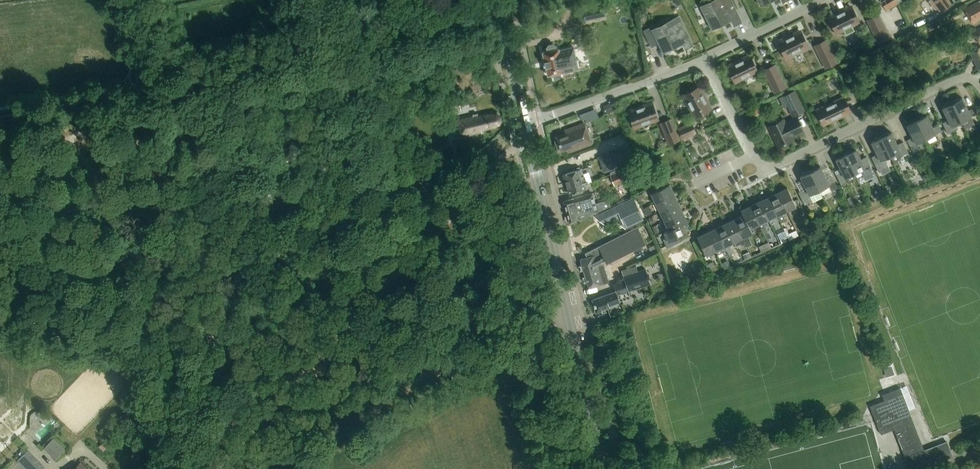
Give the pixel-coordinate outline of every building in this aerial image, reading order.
[(701,6),(712,29),(720,25),(719,23),(729,18),(734,26),(741,22),(731,0),(714,0),(701,6)] [(886,5),(889,10),(902,2),(900,0),(894,0),(886,5)] [(929,1),(935,10),(936,9),(940,14),(952,5),(948,0),(931,0),(929,1)] [(964,10),(973,24),(979,19),(979,1),(964,10)] [(604,6),(583,10),(585,20),(606,16),(604,6)] [(854,30),(852,26),(859,23),(851,7),(829,17),(837,33),(843,30),(845,34),(854,30)] [(889,37),(879,15),(868,21),(878,43),(889,37)] [(653,29),(652,27),(644,31),(651,47),(659,43),(663,52),(671,49),(670,46),(681,41),(685,50),(693,46),(679,17),(653,29)] [(778,42),(786,58),(808,47),(800,31),(778,42)] [(826,41),(815,46),(826,68),(836,63),(826,41)] [(547,48),(547,51),(543,52),(548,75),(553,74),(554,80),(562,78),(561,73),(578,68),(576,60),(583,58),(580,45),(559,50),(559,48),(557,49),(556,47),(553,45),(549,45),(547,48)] [(906,62),(924,53),(921,47),(914,51),(911,46),(900,51),(906,62)] [(979,71),(979,47),(970,52),(979,72),(979,71)] [(728,66),(736,82),(757,72),(749,56),(728,66)] [(786,87),(775,66),(764,71),(775,93),(786,87)] [(711,109),(700,88),(684,96),(695,117),(711,109)] [(804,111),(794,91),(782,97),(792,118),(804,111)] [(461,97),(447,100),(449,111),(462,108),(461,97)] [(844,98),(817,111),(823,125),(850,112),(844,98)] [(958,98),(952,102),(961,122),(977,114),(974,108),(968,110),(962,98),(959,100),(958,98)] [(958,129),(955,124),(961,122),(952,102),(945,105),(945,106),(942,108),(948,120),(942,123),(948,134),(958,129)] [(652,103),(629,111),(635,128),(658,120),(652,103)] [(615,105),(604,109),(606,114),(617,109),(615,105)] [(589,111),(580,115),(582,120),(585,119),(586,123),(592,121),(589,111)] [(478,114),(458,118),(462,138),(482,133),(482,131),(495,128),(495,125),(498,124),(500,121),(500,117),(497,115),(492,116),(492,113),(478,116),(478,114)] [(924,117),(923,116),(916,119),(926,139),(942,131),(938,125),(933,128),(927,115),(924,117)] [(785,123),(783,120),(769,127),(779,146),(793,139),(791,136),(802,131),(796,118),(785,123)] [(679,140),(671,119),(661,123),(669,144),(679,140)] [(920,141),(926,139),(916,119),(909,122),(910,123),(907,125),(913,137),(907,140),(913,153),(923,148),(920,141)] [(694,122),(680,129),(685,139),(699,133),(694,122)] [(565,130),(566,134),(554,138),(560,152),(568,149),(569,153),(592,145),(584,123),(565,130)] [(890,156),(894,164),(902,156),(908,153),(903,142),(897,145),(891,132),(888,134),(888,133),(881,136),(890,156)] [(885,159),(890,156),(881,136),(874,139),(874,140),(871,142),(877,154),(871,157),(878,170),(883,167),(883,165),(887,163),(885,159)] [(692,145),(686,148),(690,154),(696,151),(692,145)] [(625,148),(600,157),(605,172),(631,163),(635,161),(629,146),(625,148)] [(852,150),(845,153),(856,175),(860,173),(861,175),(873,170),(866,157),(861,160),(856,149),(853,151),(852,150)] [(857,178),(856,175),(845,153),(838,157),(839,158),(836,159),(842,172),(836,174),(841,185),(857,178)] [(621,170),(610,175),(615,186),(626,181),(628,187),(638,183),(631,166),(621,170)] [(563,175),(567,184),(583,178),(585,178),(581,169),(580,167),(575,168),(575,171),(563,175)] [(817,167),(810,170),(821,195),(837,187),(832,176),(826,179),(820,167),(817,168),(817,167)] [(799,192),(804,203),(821,195),(810,170),(803,174),(803,175),(800,176),(806,189),(799,192)] [(587,189),(583,178),(567,184),(570,195),(587,189)] [(651,193),(656,203),(674,194),(670,184),(651,193)] [(778,193),(787,211),(796,207),(787,188),(778,193)] [(783,213),(787,211),(778,193),(769,197),(778,216),(781,223),(786,220),(783,213)] [(575,199),(564,202),(570,223),(581,220),(581,221),(598,213),(611,207),(609,200),(595,204),(592,194),(575,198),(575,199)] [(656,203),(660,212),(679,203),(674,194),(656,203)] [(632,196),(594,215),(594,216),(600,213),(605,224),(621,216),(627,227),(626,228),(644,219),(632,196)] [(769,220),(778,216),(769,197),(760,201),(769,220)] [(769,231),(764,222),(769,220),(760,201),(750,206),(759,225),(764,234),(769,231)] [(660,212),(665,221),(683,212),(679,203),(660,212)] [(654,213),(650,206),(644,208),(648,216),(654,213)] [(750,229),(759,225),(750,206),(741,210),(743,215),(750,229)] [(688,222),(683,212),(665,221),(669,230),(669,231),(683,224),(688,222)] [(752,245),(748,236),(753,233),(750,229),(743,215),(734,219),(746,244),(747,247),(752,245)] [(746,244),(734,219),(725,224),(734,242),(736,247),(740,245),(741,246),(746,244)] [(669,231),(669,230),(664,232),(667,237),(663,239),(667,248),(679,241),(678,238),(688,233),(683,224),(669,231)] [(733,254),(729,245),(734,242),(725,224),(716,228),(727,251),(729,256),(733,254)] [(605,260),(607,263),(646,242),(637,226),(585,253),(588,258),(581,260),(589,287),(591,288),(609,282),(603,261),(605,260)] [(707,233),(716,251),(718,255),(727,251),(716,228),(707,233)] [(706,256),(716,251),(707,233),(697,237),(706,256)] [(770,242),(761,246),(763,251),(772,247),(770,242)] [(616,291),(593,300),(596,313),(610,307),(609,306),(620,302),(631,298),(629,291),(651,284),(646,269),(638,272),(636,266),(622,270),(625,281),(614,285),(616,291)] [(897,375),(894,365),(884,368),(888,378),(897,375)] [(870,406),(879,429),(881,434),(886,432),(884,427),(892,423),(905,457),(906,459),(904,460),(907,468),(920,468),(953,456),(952,454),(947,441),(924,450),(908,410),(910,409),(902,387),(882,395),(885,401),(870,406)] [(52,435),(41,446),(53,458),(64,447),(52,435)] [(103,443),(98,447),(102,452),(107,448),(103,443)] [(29,451),(19,461),(27,468),(46,468),(29,451)]
